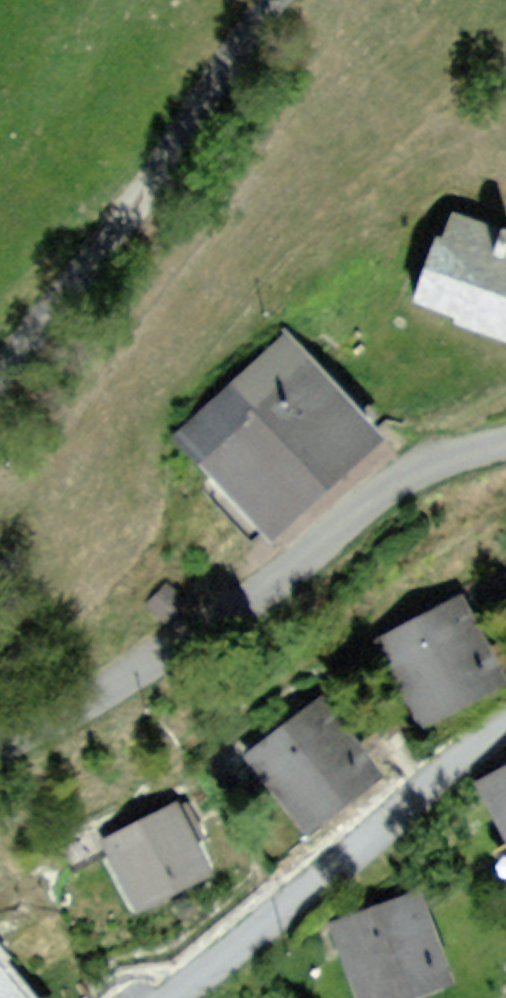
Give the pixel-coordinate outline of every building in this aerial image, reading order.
[(454,208),(416,308),(505,341),(505,258),(495,254),(505,227),(454,208)] [(384,441),(287,330),(175,426),(271,537),(384,441)] [(178,570),(155,592),(176,614),(198,592),(178,570)] [(462,602),(374,646),(420,736),(505,693),(505,689),(462,602)] [(393,768),(329,689),(244,757),(308,836),(393,768)] [(474,782),(505,839),(505,764),(474,782)] [(218,876),(183,804),(104,842),(140,915),(218,876)] [(330,920),(358,997),(411,997),(457,981),(423,887),(330,920)] [(0,954),(0,997),(35,997),(0,954)]
